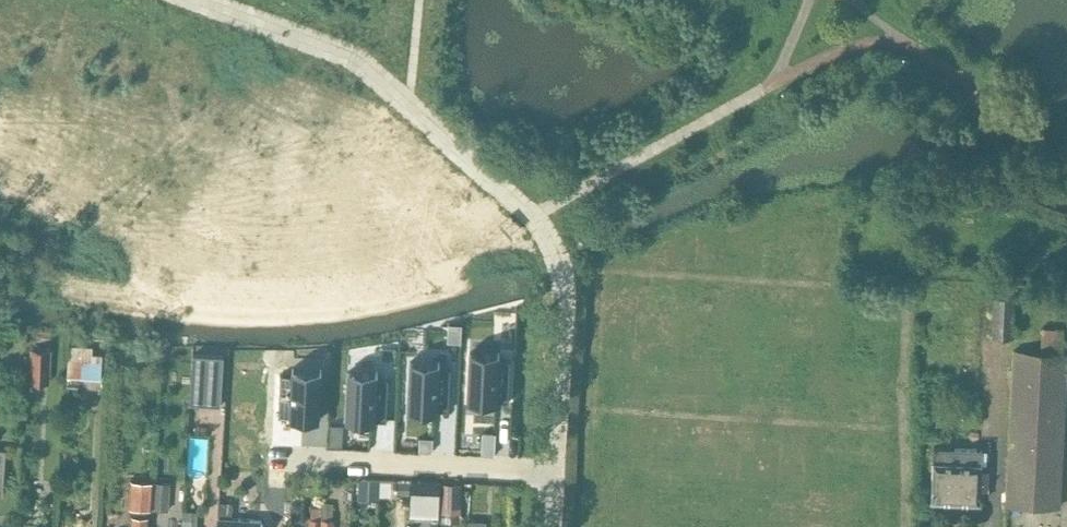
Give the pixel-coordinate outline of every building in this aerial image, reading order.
[(8,88),(8,65),(0,65),(0,88),(8,88)] [(993,295),(991,336),(1013,337),(1015,296),(993,295)] [(1010,430),(1006,503),(1059,506),(1066,354),(1062,354),(1063,330),(1041,328),(1039,352),(1014,351),(1010,430)] [(69,345),(67,386),(79,387),(79,376),(100,377),(102,354),(91,353),(91,346),(69,345)] [(30,349),(29,383),(49,383),(51,350),(30,349)] [(470,350),(467,399),(508,401),(511,359),(500,359),(500,352),(470,350)] [(193,354),(190,404),(210,405),(218,405),(221,406),(224,355),(193,354)] [(410,359),(408,408),(449,410),(451,368),(440,367),(440,361),(410,359)] [(281,373),(279,416),(320,418),(322,368),(292,367),(292,374),(281,373)] [(347,369),(345,418),(386,420),(389,378),(378,378),(378,371),(347,369)] [(433,438),(420,437),(419,450),(432,451),(433,438)] [(982,449),(934,446),(931,499),(980,502),(982,462),(981,462),(982,449)] [(132,480),(131,508),(153,509),(155,482),(155,481),(132,480)] [(412,480),(410,515),(438,516),(440,482),(412,480)] [(170,483),(155,482),(153,509),(168,510),(170,483)] [(461,514),(461,483),(442,483),(441,514),(461,514)] [(233,503),(219,502),(218,514),(232,515),(233,503)] [(309,526),(321,526),(321,519),(322,507),(311,507),(310,518),(309,526)] [(183,512),(182,526),(192,526),(193,512),(183,512)] [(132,516),(131,526),(149,526),(149,516),(132,516)] [(256,519),(219,517),(218,526),(261,526),(262,519),(256,519)] [(321,519),(321,526),(333,526),(333,519),(321,519)]
